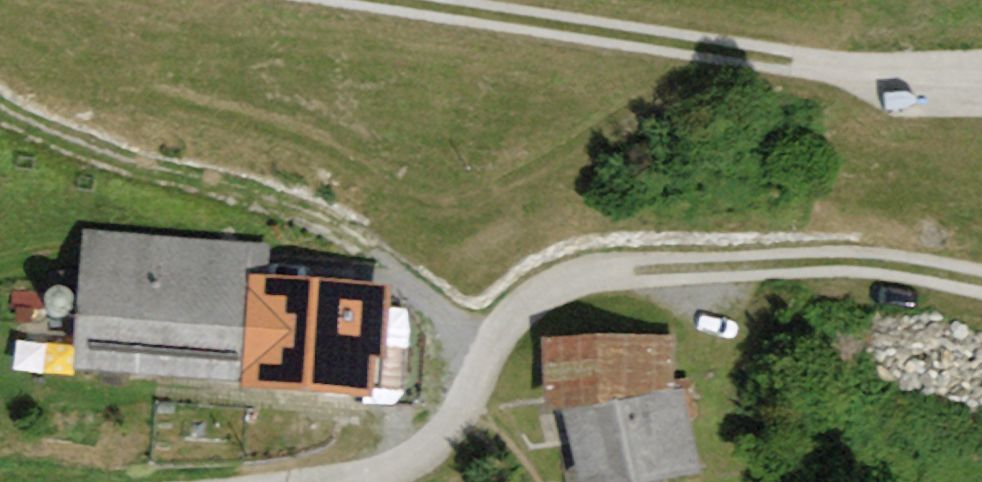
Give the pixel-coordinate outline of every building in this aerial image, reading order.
[(372,302),(237,288),(241,250),(66,233),(53,364),(217,381),(214,411),(360,426),(372,302)] [(639,399),(636,334),(526,339),(529,404),(639,399)] [(639,415),(536,428),(542,481),(647,481),(639,415)]
